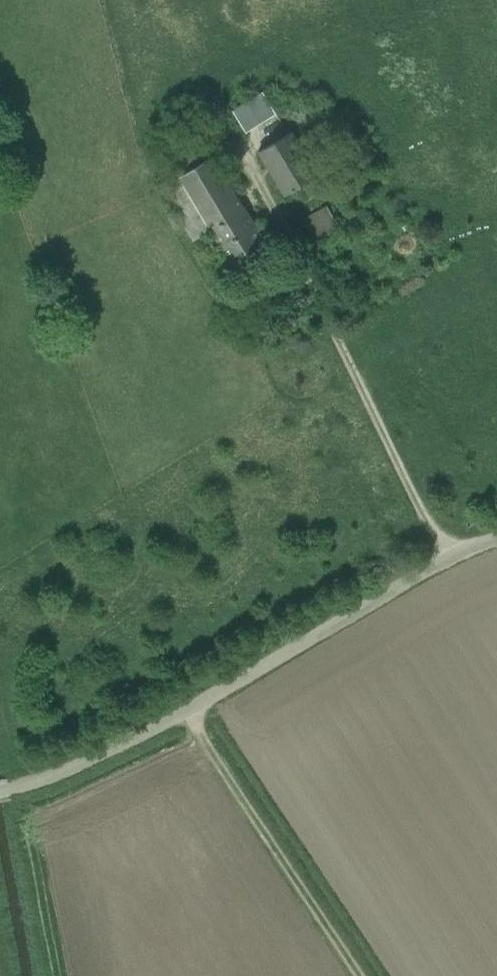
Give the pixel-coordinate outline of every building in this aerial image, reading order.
[(262,93),(233,112),(246,134),(276,115),(262,93)] [(292,133),(258,152),(285,197),(318,177),(292,133)] [(198,134),(167,153),(181,177),(212,159),(198,134)] [(212,159),(181,177),(193,197),(224,179),(212,159)] [(193,197),(181,177),(162,188),(193,241),(212,231),(193,197)] [(224,179),(193,197),(212,231),(243,212),(224,179)] [(303,214),(311,227),(335,213),(327,200),(303,214)] [(311,227),(310,228),(316,239),(346,221),(340,210),(335,213),(311,227)] [(243,212),(212,231),(230,261),(261,243),(243,212)]
